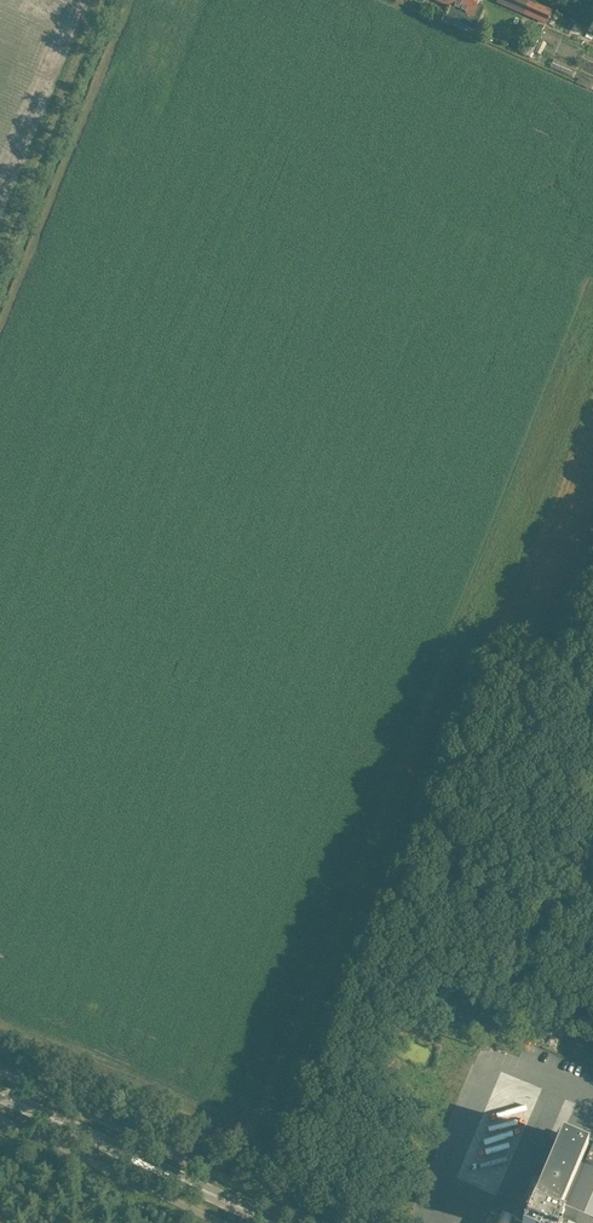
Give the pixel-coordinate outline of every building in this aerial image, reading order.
[(448,5),(446,10),(476,23),(483,9),(477,6),(480,0),(450,0),(448,5)] [(522,0),(498,0),(497,2),(524,14),(529,3),(522,0)] [(529,3),(524,14),(546,24),(551,13),(529,3)] [(592,1149),(588,1147),(589,1147),(563,1135),(528,1215),(520,1211),(515,1222),(517,1222),(592,1222),(592,1146),(592,1149)]
